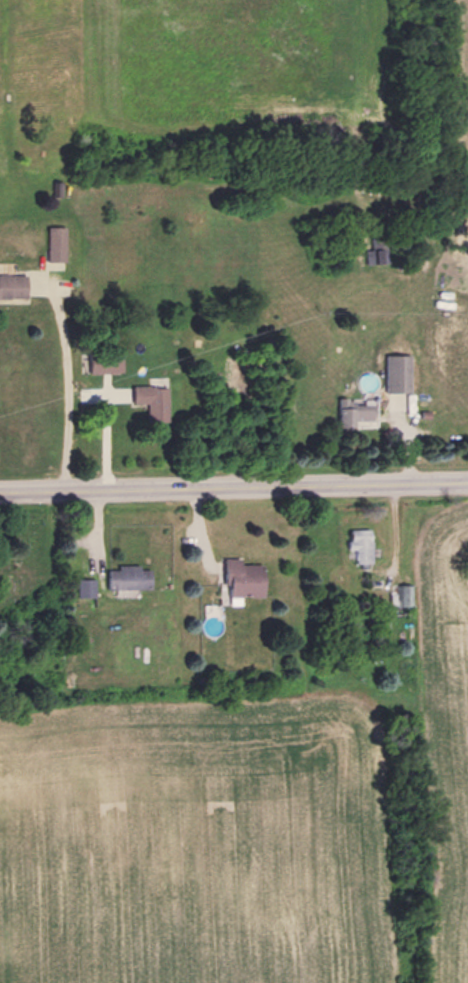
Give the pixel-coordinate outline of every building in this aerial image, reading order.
[(50,184),(60,184),(60,195),(50,195),(50,184)] [(46,229),(63,229),(63,269),(46,270),(46,229)] [(364,250),(371,250),(370,243),(384,242),(386,262),(366,264),(364,250)] [(23,297),(0,297),(0,276),(23,276),(23,297)] [(88,349),(116,350),(116,351),(120,351),(120,371),(116,371),(116,374),(87,373),(88,361),(88,349)] [(383,393),(383,356),(407,356),(407,393),(383,393)] [(131,387),(151,386),(151,389),(165,388),(166,423),(145,424),(145,403),(131,403),(131,387)] [(335,399),(345,399),(345,401),(352,401),(352,405),(369,405),(369,421),(351,421),(351,429),(346,429),(346,431),(340,431),(340,429),(335,429),(335,415),(335,399)] [(419,411),(428,411),(429,419),(419,419),(419,411)] [(349,530),(369,530),(369,563),(353,563),(354,549),(345,549),(346,543),(349,543),(349,530)] [(222,560),(236,560),(237,568),(259,568),(260,595),(237,596),(237,606),(226,606),(226,597),(217,597),(217,573),(223,573),(222,560)] [(105,570),(116,570),(116,566),(137,566),(137,571),(149,571),(149,590),(105,589),(105,570)] [(93,579),(74,579),(75,598),(93,597),(93,579)] [(396,586),(412,586),(412,606),(396,606),(396,586)] [(114,591),(114,600),(137,600),(137,591),(114,591)] [(59,647),(67,647),(67,655),(59,654),(59,647)]
